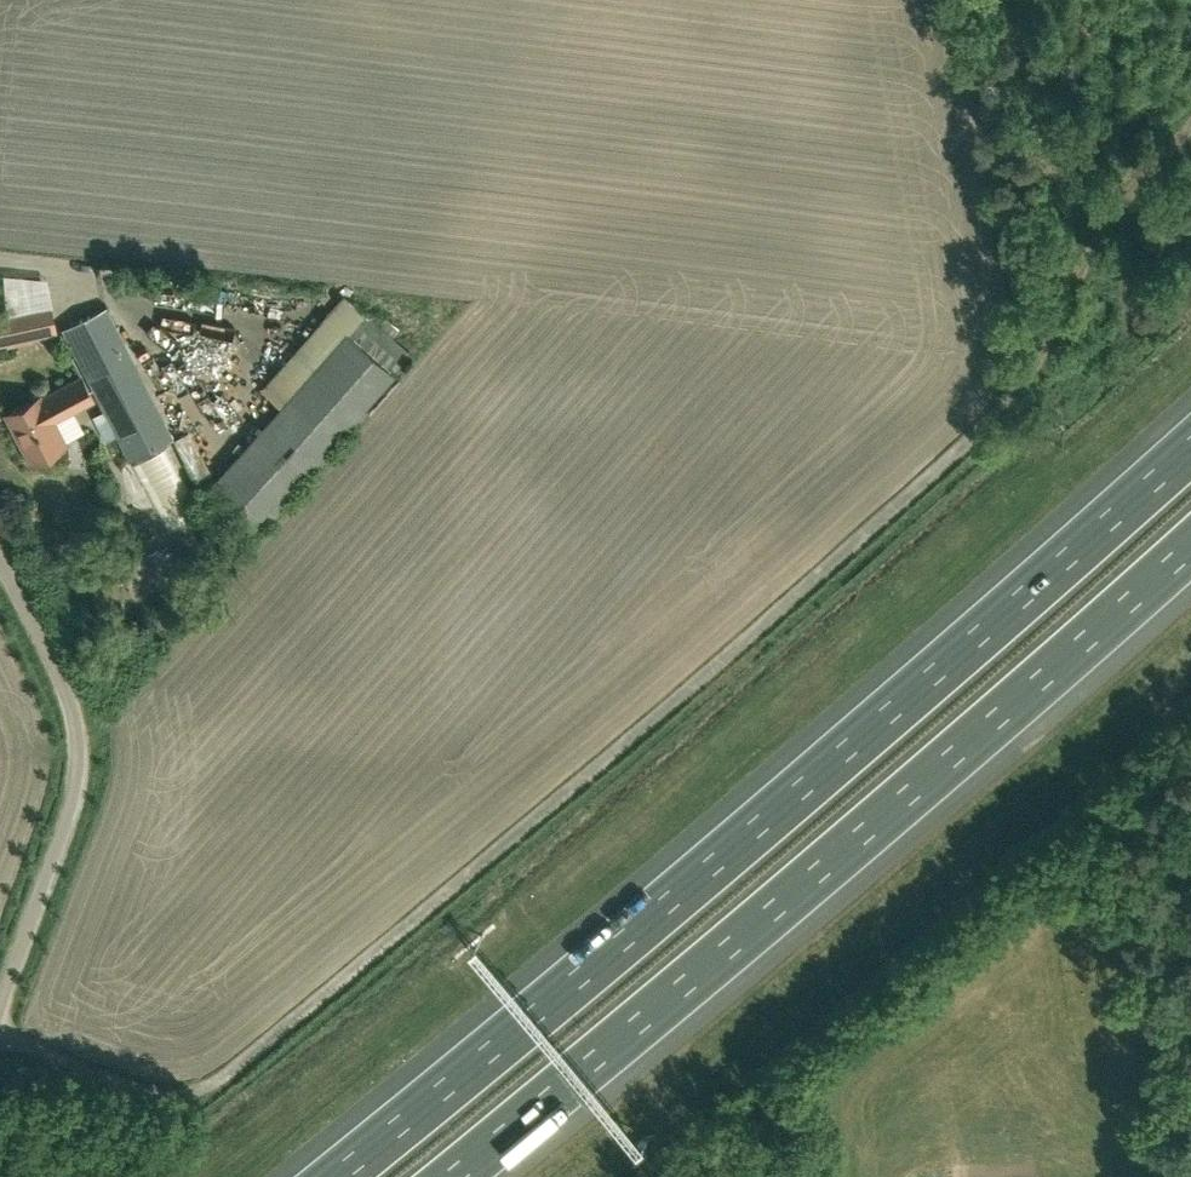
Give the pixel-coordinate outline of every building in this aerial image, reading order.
[(55,298),(56,277),(30,276),(30,297),(55,298)] [(203,496),(252,539),(414,355),(386,330),(392,322),(385,316),(379,323),(345,294),(263,387),(283,405),(203,496)] [(55,332),(49,305),(0,315),(0,343),(55,332)] [(107,308),(64,330),(130,459),(173,437),(107,308)] [(41,396),(7,413),(32,461),(66,443),(53,420),(92,399),(81,378),(42,398),(41,396)] [(219,445),(210,428),(187,440),(196,457),(219,445)]
